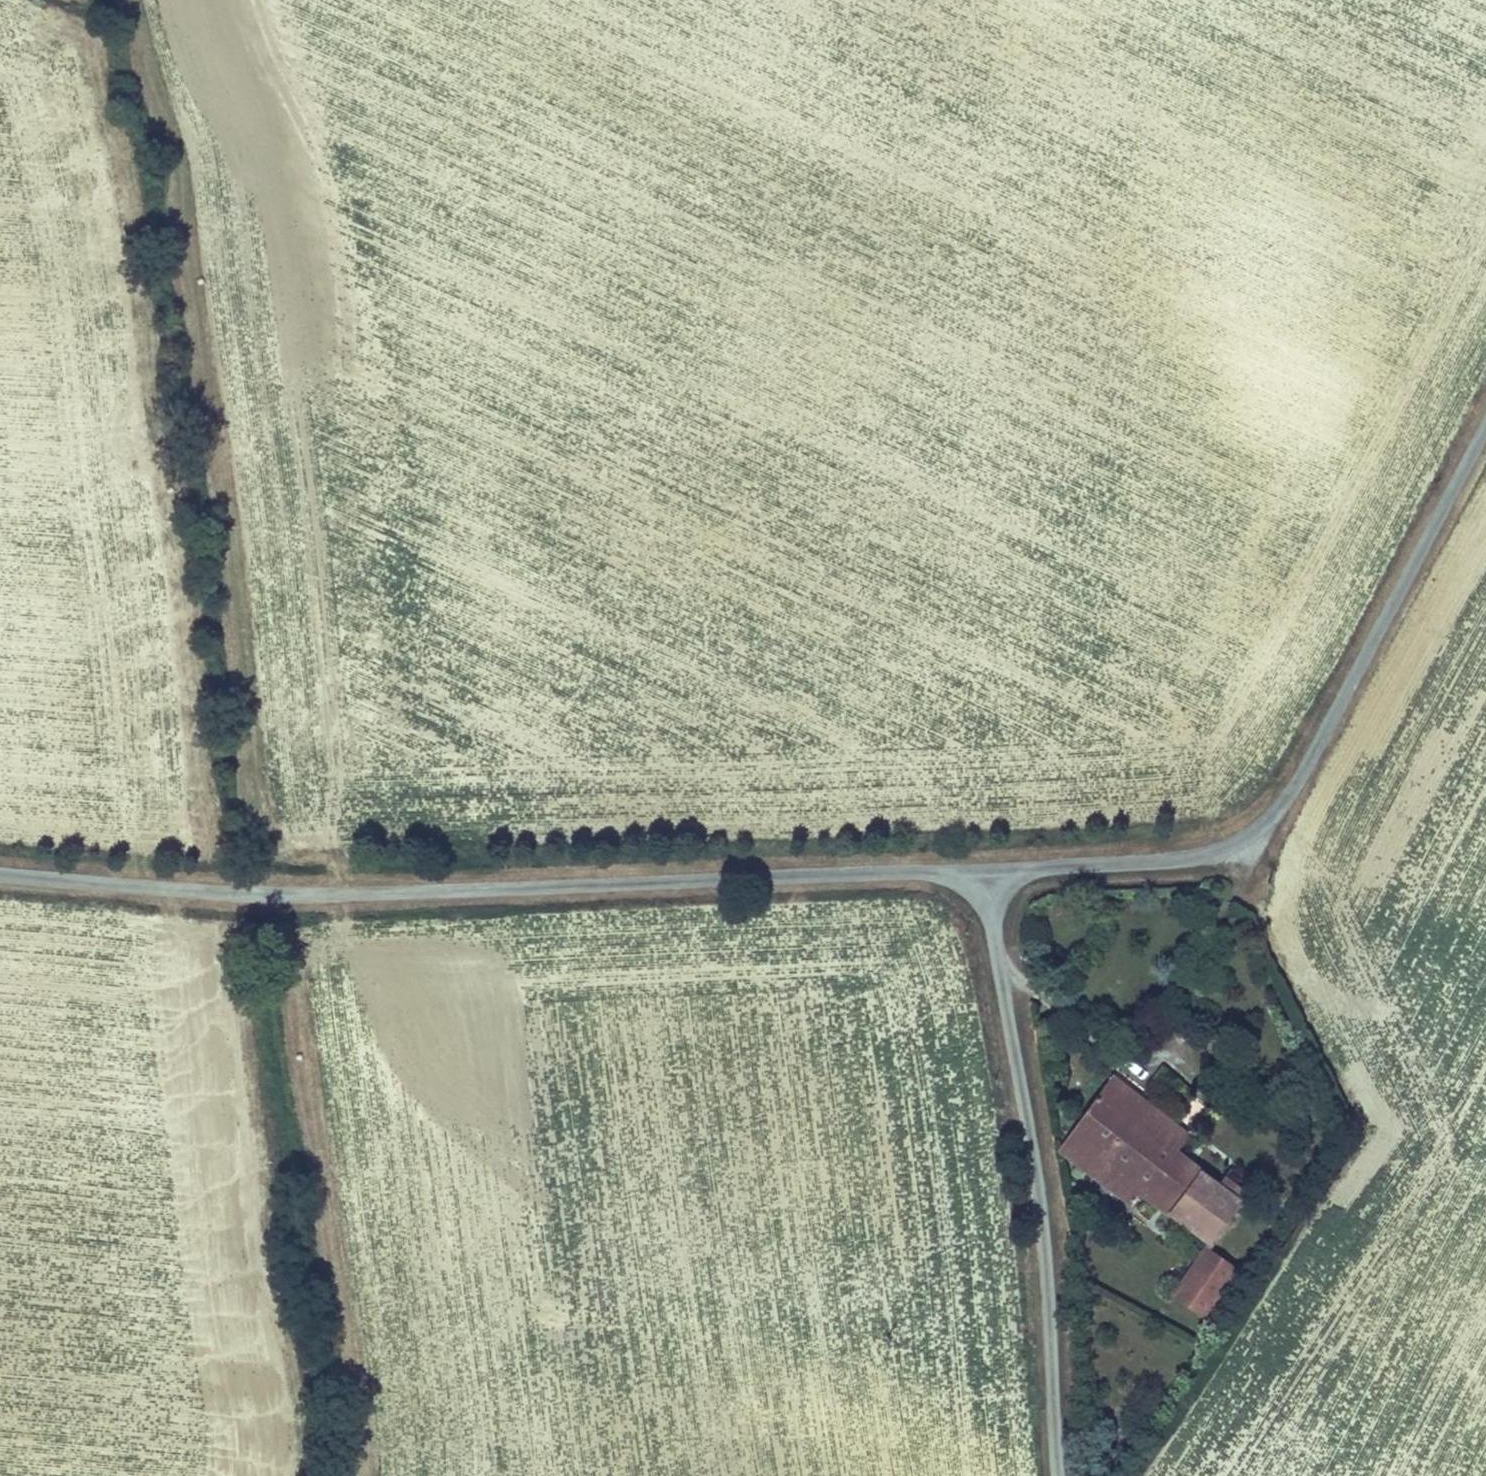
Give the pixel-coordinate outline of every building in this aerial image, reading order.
[(1203,1173),(1174,1152),(1130,1120),(1145,1102),(1111,1076),(1059,1148),(1092,1174),(1099,1165),(1139,1193),(1171,1216),(1203,1173)] [(1174,1152),(1189,1132),(1145,1102),(1130,1120),(1174,1152)] [(1132,1202),(1139,1193),(1099,1165),(1092,1174),(1132,1202)] [(1212,1245),(1240,1206),(1217,1189),(1220,1185),(1203,1173),(1171,1216),(1212,1245)] [(1246,1211),(1255,1199),(1226,1177),(1220,1185),(1217,1189),(1240,1206),(1246,1211)] [(1202,1243),(1168,1295),(1203,1318),(1237,1266),(1202,1243)]
